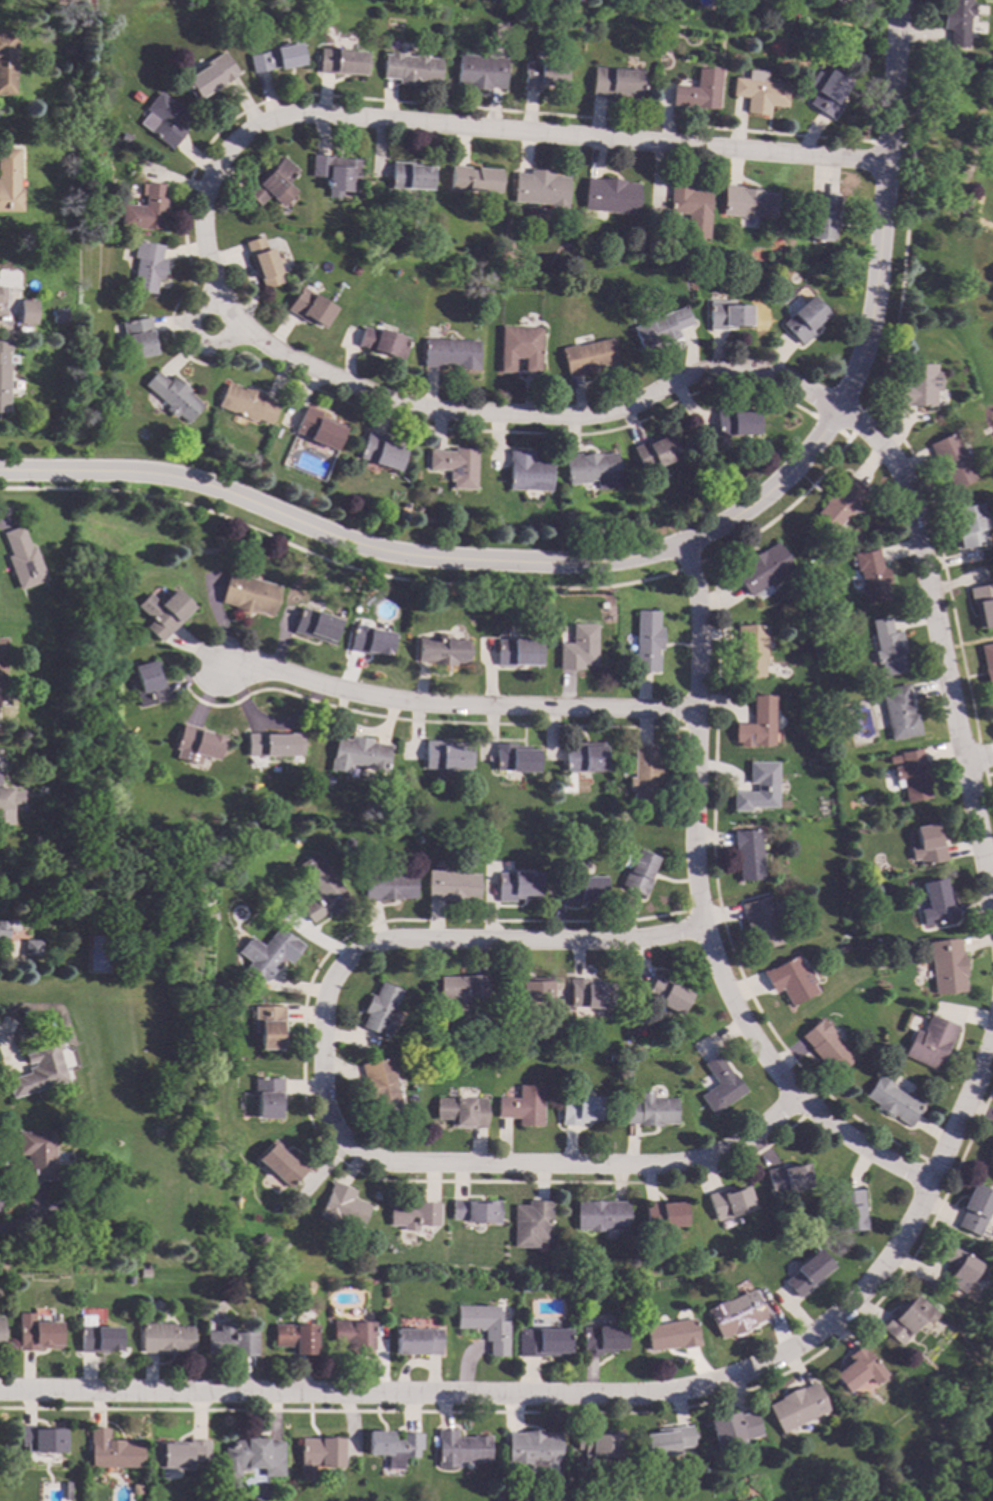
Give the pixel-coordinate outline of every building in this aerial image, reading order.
[(945,8),(946,0),(969,0),(969,3),(974,4),(973,16),(969,16),(966,48),(948,46),(949,30),(941,30),(943,7),(945,8)] [(14,95),(0,94),(0,33),(15,34),(14,95)] [(292,45),(300,43),(304,64),(279,70),(279,68),(253,74),(249,56),(274,50),(273,46),(291,42),(292,45)] [(72,54),(63,54),(63,45),(72,45),(72,54)] [(346,50),(346,51),(365,53),(365,56),(368,56),(366,77),(318,73),(320,49),(336,51),(336,49),(346,50)] [(238,74),(195,102),(182,82),(206,65),(205,64),(223,51),(238,74)] [(403,54),(402,55),(415,57),(415,54),(429,56),(428,58),(441,59),(439,84),(420,82),(419,85),(398,83),(398,79),(382,78),(384,54),(390,54),(390,52),(403,54)] [(506,58),(503,89),(490,88),(490,92),(466,90),(467,86),(456,85),(459,54),(506,58)] [(565,63),(564,87),(540,86),(540,91),(522,90),(524,61),(565,63)] [(642,73),(639,100),(590,95),(593,68),(642,73)] [(720,71),(717,109),(671,105),(672,85),(694,87),(696,68),(720,71)] [(848,83),(836,100),(842,104),(831,120),(807,104),(814,93),(805,87),(816,71),(824,76),(829,69),(848,83)] [(766,72),(765,81),(788,84),(785,107),(769,105),(768,115),(744,112),(746,98),(731,96),(733,78),(746,79),(747,70),(766,72)] [(144,97),(140,103),(131,97),(136,91),(144,97)] [(191,116),(182,127),(186,130),(171,149),(139,124),(149,112),(146,109),(159,92),(191,116)] [(131,137),(129,143),(120,140),(122,134),(131,137)] [(21,211),(0,211),(0,148),(18,149),(18,189),(21,189),(21,211)] [(360,160),(358,178),(350,178),(349,192),(325,190),(326,177),(309,176),(311,155),(360,160)] [(295,170),(285,182),(296,191),(281,207),(269,196),(260,207),(245,194),(267,168),(268,169),(279,156),(295,170)] [(417,164),(417,166),(431,167),(430,190),(390,188),(391,162),(417,164)] [(469,167),(469,170),(476,171),(477,168),(500,170),(498,193),(449,189),(451,166),(469,167)] [(552,171),(552,176),(567,177),(565,209),(549,208),(549,204),(512,202),(515,173),(528,174),(529,169),(552,171)] [(600,179),(623,181),(623,183),(637,184),(634,215),(582,210),(585,179),(600,180),(600,179)] [(689,183),(688,191),(709,193),(708,214),(709,214),(707,238),(684,237),(685,214),(667,212),(669,182),(689,183)] [(164,185),(163,198),(166,198),(164,218),(162,218),(161,230),(121,227),(123,204),(144,206),(146,183),(164,185)] [(743,187),(742,189),(775,192),(773,218),(744,215),(744,216),(720,214),(723,185),(743,187)] [(839,196),(836,229),(832,228),(831,242),(808,241),(808,236),(810,236),(812,204),(810,203),(811,194),(839,196)] [(266,249),(271,248),(272,251),(277,250),(281,262),(276,264),(283,282),(263,289),(258,276),(255,277),(244,242),(261,236),(266,249)] [(163,246),(161,259),(166,260),(162,280),(157,280),(155,294),(132,290),(137,258),(133,258),(136,241),(163,246)] [(334,308),(322,328),(309,319),(306,323),(286,310),(301,286),(334,308)] [(827,314),(809,330),(813,334),(801,345),(780,324),(810,296),(827,314)] [(725,306),(749,306),(749,326),(734,326),(734,329),(724,329),(724,330),(708,330),(708,301),(725,301),(725,306)] [(690,324),(676,330),(679,337),(658,345),(657,343),(639,350),(631,327),(642,323),(641,318),(653,313),(654,318),(683,306),(690,324)] [(32,308),(31,321),(18,321),(18,307),(32,308)] [(66,310),(66,323),(51,323),(52,309),(66,310)] [(157,353),(131,358),(128,340),(125,341),(122,323),(150,317),(157,353)] [(408,339),(403,358),(357,346),(362,327),(408,339)] [(540,329),(538,374),(523,373),(497,372),(499,327),(540,329)] [(614,363),(599,366),(600,367),(581,371),(582,373),(566,377),(559,348),(574,345),(575,346),(609,338),(614,363)] [(7,412),(0,412),(0,339),(9,339),(9,341),(13,341),(13,348),(9,348),(9,353),(6,352),(6,365),(8,365),(7,412)] [(477,341),(476,370),(455,369),(455,365),(439,364),(439,367),(422,367),(423,339),(477,341)] [(934,372),(937,372),(937,391),(933,391),(933,406),(894,406),(894,383),(903,383),(904,364),(934,364),(934,372)] [(168,382),(174,376),(190,391),(188,393),(202,405),(186,423),(177,414),(174,418),(165,409),(167,407),(144,385),(156,371),(168,382)] [(242,390),(243,388),(259,395),(260,394),(266,396),(264,399),(277,405),(269,425),(256,419),(255,423),(217,407),(227,384),(242,390)] [(321,413),(318,419),(344,431),(335,451),(293,432),(305,406),(321,413)] [(731,412),(756,412),(756,434),(715,435),(715,409),(731,409),(731,412)] [(383,437),(381,442),(404,450),(397,471),(358,458),(367,432),(383,437)] [(962,452),(961,452),(973,479),(949,490),(935,459),(934,460),(927,444),(953,432),(962,452)] [(677,457),(641,473),(631,447),(646,441),(647,443),(668,434),(677,457)] [(475,450),(473,489),(451,489),(451,481),(447,481),(448,470),(427,469),(428,450),(452,451),(452,449),(475,450)] [(531,452),(531,460),(550,461),(548,491),(506,489),(508,451),(531,452)] [(617,488),(595,490),(594,480),(587,481),(588,483),(567,485),(564,455),(578,454),(579,455),(598,453),(598,455),(614,453),(617,488)] [(867,494),(846,518),(845,517),(832,531),(813,513),(823,503),(822,502),(835,489),(834,487),(845,474),(867,494)] [(981,512),(991,510),(992,524),(983,526),(986,544),(960,549),(957,531),(958,531),(954,507),(979,503),(981,512)] [(28,548),(32,547),(45,580),(17,590),(5,557),(9,555),(1,533),(20,526),(28,548)] [(791,569),(747,597),(730,570),(774,542),(791,569)] [(881,568),(886,567),(889,584),(885,585),(888,599),(866,604),(858,571),(856,571),(852,554),(877,549),(881,568)] [(279,587),(270,617),(256,613),(256,614),(233,608),(233,606),(220,602),(229,572),(279,587)] [(968,590),(992,584),(992,628),(981,630),(975,606),(972,606),(968,590)] [(194,608),(162,642),(147,628),(154,620),(139,606),(151,594),(160,603),(160,598),(165,593),(170,592),(171,594),(175,590),(194,608)] [(340,621),(331,646),(291,632),(299,607),(340,621)] [(657,611),(656,628),(660,628),(660,650),(656,650),(656,655),(657,655),(657,672),(633,671),(635,610),(657,611)] [(892,633),(900,631),(904,652),(902,653),(905,671),(882,676),(879,663),(876,664),(873,652),(877,651),(871,621),(889,617),(892,633)] [(594,665),(581,665),(581,670),(557,670),(558,643),(570,643),(570,624),(595,624),(594,665)] [(367,628),(367,629),(392,633),(387,656),(374,654),(374,656),(347,651),(352,625),(367,628)] [(763,659),(762,659),(762,676),(737,676),(737,661),(735,661),(736,643),(734,643),(734,626),(764,626),(763,659)] [(450,634),(449,639),(467,640),(466,663),(454,663),(454,666),(431,665),(431,662),(416,662),(416,638),(436,639),(436,634),(450,634)] [(8,692),(0,692),(0,638),(6,638),(6,651),(5,651),(5,680),(8,680),(8,692)] [(538,666),(495,665),(495,638),(497,638),(538,639),(538,666)] [(979,646),(992,643),(992,690),(987,691),(979,646)] [(170,699),(142,708),(137,692),(142,690),(136,669),(159,661),(170,699)] [(907,685),(910,701),(909,701),(911,715),(916,714),(920,735),(890,741),(880,690),(907,685)] [(771,746),(750,745),(750,744),(732,743),(733,723),(750,724),(750,696),(772,696),(771,746)] [(202,730),(202,732),(223,739),(216,761),(204,757),(201,766),(177,758),(179,750),(176,749),(184,724),(202,730)] [(301,756),(246,756),(246,733),(301,733),(301,756)] [(370,739),(369,742),(388,746),(383,772),(367,769),(367,767),(349,763),(347,774),(328,771),(335,737),(348,740),(349,735),(370,739)] [(443,743),(469,743),(468,769),(422,768),(423,741),(443,741),(443,743)] [(494,743),(513,744),(513,749),(536,750),(535,773),(493,771),(494,743)] [(589,746),(602,746),(602,771),(563,772),(563,744),(589,743),(589,746)] [(654,747),(653,763),(658,763),(657,784),(655,784),(654,804),(630,802),(631,790),(626,790),(626,777),(630,777),(632,746),(654,747)] [(923,762),(925,761),(930,784),(927,784),(930,798),(905,803),(902,787),(896,788),(892,767),(902,765),(899,753),(920,748),(923,762)] [(775,808),(748,807),(748,811),(730,811),(730,792),(754,792),(754,784),(747,783),(747,762),(776,762),(775,808)] [(11,825),(0,825),(0,788),(11,788),(11,825)] [(938,838),(942,838),(946,861),(919,866),(918,860),(911,861),(909,848),(917,846),(914,827),(935,823),(938,838)] [(761,879),(737,881),(736,866),(735,866),(733,849),(732,849),(731,831),(758,829),(761,879)] [(656,858),(648,878),(651,879),(643,896),(619,886),(627,869),(621,866),(626,855),(632,858),(636,850),(656,858)] [(323,866),(325,865),(350,902),(331,915),(328,911),(311,923),(300,907),(317,895),(297,865),(314,853),(323,866)] [(459,874),(476,874),(476,899),(462,899),(462,901),(426,900),(427,871),(458,871),(459,874)] [(384,874),(413,874),(412,899),(398,898),(398,900),(379,900),(379,902),(362,901),(363,872),(384,873),(384,874)] [(538,899),(513,899),(513,902),(496,902),(496,899),(496,873),(538,873),(538,899)] [(604,900),(590,900),(590,903),(562,902),(562,876),(604,877),(604,900)] [(944,887),(947,887),(950,901),(953,900),(957,919),(922,926),(919,910),(926,909),(920,883),(943,879),(944,887)] [(892,893),(883,894),(882,887),(890,885),(892,893)] [(200,891),(200,894),(197,897),(194,897),(191,894),(191,891),(193,888),(197,888),(200,891)] [(772,908),(771,909),(781,943),(756,951),(752,937),(749,937),(739,904),(769,896),(772,908)] [(303,946),(289,963),(284,959),(266,982),(247,967),(251,962),(238,952),(251,936),(263,946),(278,927),(303,946)] [(107,936),(106,973),(86,972),(87,935),(107,936)] [(961,953),(962,953),(964,977),(962,977),(964,991),(933,994),(928,942),(959,939),(961,953)] [(40,941),(39,956),(23,955),(24,940),(40,941)] [(848,950),(841,954),(837,947),(845,943),(848,950)] [(804,970),(807,968),(815,982),(812,983),(816,992),(790,1007),(780,989),(772,993),(762,974),(796,955),(804,970)] [(672,983),(671,984),(689,994),(678,1015),(642,996),(655,973),(672,983)] [(484,998),(465,998),(465,1003),(450,1003),(450,999),(437,999),(437,976),(484,976),(484,998)] [(523,982),(550,981),(550,1002),(511,1003),(511,997),(506,997),(506,976),(523,976),(523,982)] [(588,984),(611,985),(611,1008),(569,1007),(569,979),(588,979),(588,984)] [(399,991),(386,1019),(391,1021),(384,1038),(359,1027),(364,1014),(360,1012),(368,995),(371,996),(377,982),(399,991)] [(285,1048),(280,1048),(280,1050),(261,1050),(261,1034),(255,1034),(255,1007),(284,1006),(285,1048)] [(957,1027),(940,1066),(936,1064),(933,1070),(902,1056),(909,1040),(908,1040),(912,1029),(920,1032),(928,1014),(957,1027)] [(832,1031),(830,1032),(853,1059),(836,1073),(830,1066),(826,1069),(809,1049),(810,1048),(799,1036),(820,1018),(832,1031)] [(485,1030),(481,1036),(476,1033),(480,1026),(485,1030)] [(62,1050),(58,1051),(67,1081),(11,1098),(9,1093),(8,1094),(6,1087),(7,1086),(6,1081),(14,1079),(14,1077),(28,1073),(27,1068),(33,1066),(32,1062),(25,1064),(22,1055),(29,1053),(27,1046),(58,1036),(62,1050)] [(731,1073),(732,1073),(745,1092),(712,1115),(699,1096),(716,1084),(702,1064),(717,1053),(731,1073)] [(392,1078),(390,1078),(398,1110),(375,1116),(371,1100),(370,1101),(365,1081),(363,1081),(359,1065),(387,1057),(392,1078)] [(893,1085),(891,1087),(907,1097),(908,1095),(923,1104),(908,1127),(895,1118),(895,1117),(892,1115),(890,1119),(874,1108),(876,1105),(863,1096),(877,1074),(893,1085)] [(283,1103),(281,1103),(281,1119),(258,1119),(258,1095),(256,1095),(256,1079),(283,1079),(283,1103)] [(542,1126),(517,1126),(517,1118),(496,1118),(497,1098),(518,1098),(518,1085),(543,1085),(542,1126)] [(652,1093),(652,1098),(675,1099),(675,1124),(661,1124),(661,1126),(638,1125),(638,1123),(624,1123),(625,1101),(638,1102),(638,1092),(652,1093)] [(603,1120),(594,1120),(594,1122),(579,1122),(579,1125),(561,1125),(561,1097),(603,1097),(603,1120)] [(484,1128),(448,1128),(448,1120),(435,1120),(435,1099),(484,1098),(484,1128)] [(54,1181),(25,1181),(25,1154),(17,1154),(17,1132),(54,1132),(54,1181)] [(286,1154),(290,1150),(308,1168),(289,1188),(286,1185),(282,1189),(274,1182),(278,1178),(258,1160),(274,1143),(286,1154)] [(810,1188),(771,1196),(765,1170),(782,1167),(782,1168),(805,1164),(810,1188)] [(354,1191),(350,1198),(368,1206),(356,1235),(341,1229),(344,1222),(337,1219),(335,1225),(316,1217),(332,1181),(354,1191)] [(971,1183),(992,1193),(992,1200),(985,1217),(987,1218),(978,1237),(956,1227),(964,1210),(960,1208),(971,1183)] [(753,1208),(715,1221),(706,1195),(730,1187),(731,1190),(746,1185),(753,1208)] [(864,1218),(862,1219),(863,1230),(840,1233),(836,1192),(861,1189),(864,1218)] [(498,1223),(464,1223),(465,1220),(451,1220),(451,1200),(498,1201),(498,1223)] [(550,1229),(548,1229),(548,1242),(537,1242),(537,1247),(513,1247),(513,1205),(527,1206),(527,1201),(550,1201),(550,1229)] [(626,1231),(602,1230),(602,1232),(588,1231),(588,1230),(576,1230),(576,1201),(627,1202),(626,1231)] [(671,1203),(683,1203),(684,1226),(646,1230),(644,1203),(670,1201),(671,1203)] [(436,1226),(416,1226),(416,1230),(401,1230),(401,1226),(387,1226),(388,1203),(408,1204),(408,1202),(436,1203),(436,1226)] [(267,1241),(263,1246),(256,1241),(260,1235),(267,1241)] [(965,1252),(964,1254),(980,1266),(978,1269),(984,1274),(978,1283),(972,1279),(962,1294),(944,1282),(953,1268),(934,1254),(945,1238),(965,1252)] [(290,1246),(284,1252),(279,1247),(285,1241),(290,1246)] [(834,1267),(796,1298),(783,1282),(799,1267),(797,1265),(818,1248),(834,1267)] [(764,1318),(752,1324),(753,1326),(732,1336),(731,1334),(720,1339),(706,1310),(751,1289),(764,1318)] [(937,1315),(929,1324),(923,1319),(899,1346),(878,1328),(896,1308),(899,1310),(913,1294),(937,1315)] [(498,1321),(508,1321),(507,1356),(488,1356),(489,1341),(484,1341),(484,1329),(456,1328),(456,1306),(498,1306),(498,1321)] [(34,1322),(60,1322),(60,1329),(62,1329),(62,1349),(37,1349),(37,1351),(18,1351),(18,1313),(34,1313),(34,1322)] [(95,1327),(121,1328),(121,1351),(108,1351),(107,1353),(80,1353),(81,1315),(95,1315),(95,1327)] [(697,1345),(680,1348),(680,1346),(649,1352),(645,1327),(692,1318),(697,1345)] [(349,1323),(371,1323),(371,1351),(341,1351),(341,1344),(331,1344),(331,1321),(349,1321),(349,1323)] [(176,1327),(193,1327),(193,1351),(179,1351),(179,1353),(143,1353),(143,1324),(176,1324),(176,1327)] [(234,1333),(255,1333),(256,1356),(228,1356),(228,1354),(208,1354),(207,1332),(220,1332),(220,1325),(234,1324),(234,1333)] [(314,1355),(294,1355),(294,1347),(273,1347),(274,1325),(314,1325),(314,1355)] [(439,1355),(394,1354),(394,1328),(440,1329),(439,1355)] [(623,1350),(614,1350),(614,1353),(600,1353),(600,1356),(584,1356),(584,1349),(582,1349),(581,1328),(623,1328),(623,1350)] [(569,1356),(542,1356),(542,1357),(517,1357),(518,1329),(569,1330),(569,1356)] [(885,1376),(873,1385),(866,1376),(845,1393),(829,1373),(847,1359),(846,1356),(861,1344),(885,1376)] [(826,1410),(780,1434),(767,1407),(779,1400),(778,1399),(800,1387),(801,1389),(812,1383),(826,1410)] [(952,1400),(954,1403),(953,1406),(950,1408),(947,1407),(946,1404),(946,1401),(949,1400),(952,1400)] [(759,1436),(740,1441),(740,1438),(714,1445),(707,1420),(736,1412),(737,1415),(753,1411),(759,1436)] [(692,1446),(675,1448),(676,1453),(645,1457),(642,1435),(671,1431),(670,1428),(689,1426),(692,1446)] [(33,1430),(64,1430),(63,1453),(24,1452),(24,1446),(19,1446),(20,1427),(33,1427),(33,1430)] [(108,1441),(129,1441),(129,1443),(140,1443),(140,1467),(90,1467),(90,1445),(88,1445),(88,1429),(108,1429),(108,1441)] [(455,1438),(472,1438),(472,1436),(490,1436),(489,1462),(457,1462),(457,1468),(437,1467),(437,1430),(455,1430),(455,1438)] [(545,1432),(545,1434),(559,1434),(557,1487),(539,1486),(540,1474),(505,1473),(507,1433),(521,1434),(521,1431),(545,1432)] [(591,1435),(619,1435),(619,1466),(582,1466),(582,1449),(575,1449),(575,1431),(591,1431),(591,1435)] [(389,1440),(401,1440),(401,1434),(420,1434),(420,1450),(416,1450),(416,1458),(402,1458),(402,1470),(385,1470),(385,1455),(365,1455),(365,1432),(389,1433),(389,1440)] [(340,1440),(340,1467),(312,1466),(312,1479),(298,1479),(299,1438),(340,1440)] [(266,1442),(280,1442),(280,1476),(261,1476),(261,1468),(247,1468),(247,1471),(238,1471),(238,1476),(224,1476),(225,1462),(223,1461),(224,1447),(235,1441),(245,1441),(245,1439),(266,1439),(266,1442)] [(208,1441),(207,1462),(192,1461),(192,1469),(155,1467),(156,1443),(189,1445),(189,1440),(208,1441)] [(140,1495),(131,1495),(131,1484),(140,1484),(140,1495)]
